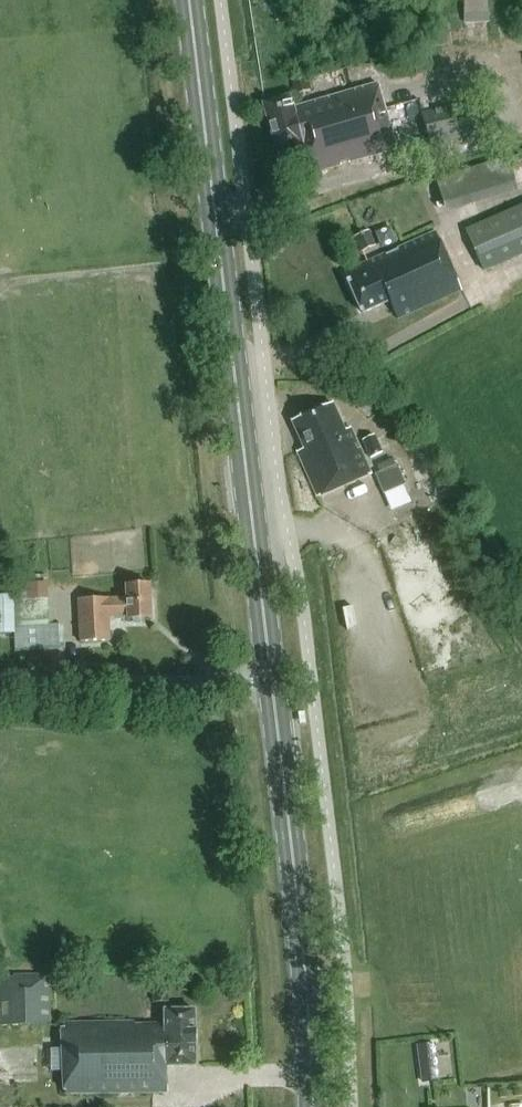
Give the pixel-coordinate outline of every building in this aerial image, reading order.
[(490,0),(464,0),(464,22),(489,22),(490,0)] [(312,91),(308,76),(290,81),(294,96),(312,91)] [(310,174),(395,149),(376,84),(292,109),(289,97),(261,105),(277,157),(303,149),(310,174)] [(447,112),(444,100),(432,103),(434,110),(422,113),(430,146),(481,134),(474,106),(447,112)] [(444,208),(517,190),(509,159),(437,177),(444,208)] [(521,254),(521,206),(466,230),(484,271),(521,254)] [(361,252),(376,246),(368,230),(354,237),(361,252)] [(397,320),(461,291),(435,232),(343,273),(361,314),(389,302),(397,320)] [(319,499),(370,475),(350,429),(344,432),(331,405),(292,423),(304,450),(298,453),(319,499)] [(370,459),(383,453),(382,452),(374,434),(361,441),(370,459)] [(404,484),(397,466),(376,475),(383,493),(404,484)] [(44,598),(43,575),(17,577),(19,600),(11,601),(14,652),(62,650),(60,625),(52,625),(50,598),(44,598)] [(127,619),(151,618),(150,585),(126,586),(127,598),(108,599),(108,598),(78,599),(80,642),(109,641),(108,618),(127,617),(127,619)] [(50,1026),(49,974),(0,975),(0,1026),(50,1026)] [(164,987),(152,987),(152,1002),(164,1002),(164,987)] [(166,1068),(195,1067),(194,1011),(164,1012),(164,1026),(143,1026),(143,1025),(63,1027),(64,1095),(166,1094),(166,1068)] [(440,1081),(435,1043),(416,1045),(421,1084),(440,1081)]
